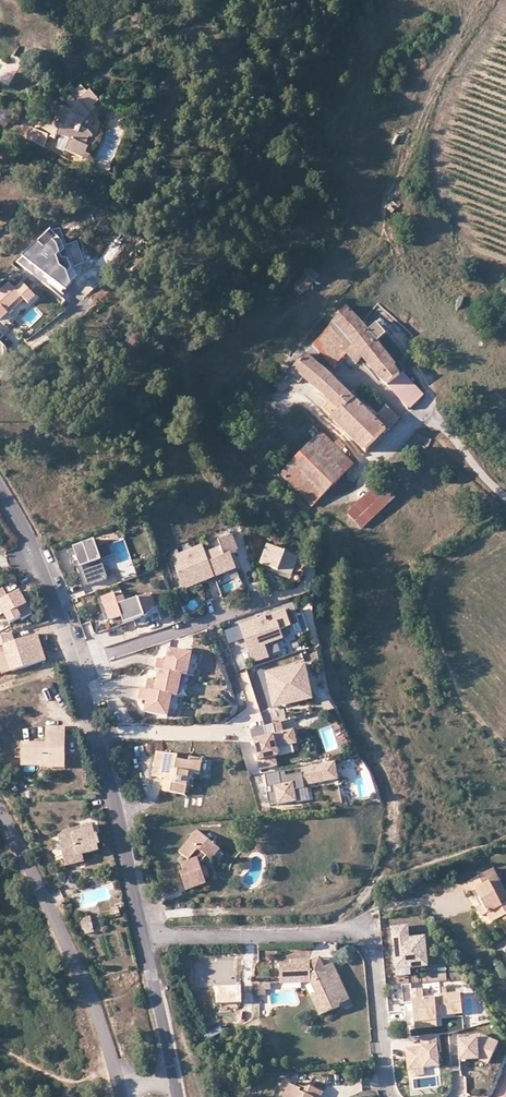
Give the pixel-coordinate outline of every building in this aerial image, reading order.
[(65,152),(83,159),(85,154),(87,148),(84,147),(88,138),(92,139),(93,138),(87,131),(81,128),(85,120),(95,110),(93,107),(98,102),(90,92),(87,94),(81,88),(73,94),(75,95),(71,98),(66,109),(63,108),(60,115),(52,112),(46,126),(42,134),(34,131),(32,130),(27,140),(44,147),(49,139),(55,141),(57,136),(69,141),(65,152)] [(37,123),(34,131),(42,134),(46,126),(37,123)] [(399,209),(393,203),(389,207),(395,213),(399,209)] [(50,230),(37,241),(44,248),(52,240),(56,244),(59,254),(64,250),(62,242),(50,230)] [(44,248),(37,241),(22,256),(66,292),(71,286),(67,276),(66,272),(60,267),(56,257),(59,254),(56,244),(52,240),(44,248)] [(62,259),(59,254),(56,257),(60,267),(66,272),(67,276),(72,269),(68,259),(62,259)] [(313,283),(304,275),(293,287),(299,291),(302,295),(313,283)] [(22,284),(15,290),(9,284),(0,292),(0,324),(9,316),(7,314),(22,300),(29,307),(37,300),(22,284)] [(299,291),(293,287),(286,294),(292,299),(299,291)] [(367,333),(347,309),(334,322),(323,336),(313,346),(334,369),(347,355),(356,365),(363,359),(377,377),(392,390),(409,410),(423,397),(406,377),(408,375),(399,364),(395,367),(385,353),(377,344),(367,333)] [(496,323),(474,311),(469,320),(490,332),(496,323)] [(367,333),(377,344),(386,336),(377,325),(367,333)] [(367,453),(387,434),(374,421),(378,417),(369,407),(368,409),(354,394),(351,398),(306,356),(294,371),(330,403),(341,412),(333,419),(367,453)] [(324,410),(333,419),(341,412),(330,403),(324,410)] [(374,421),(387,434),(399,421),(387,409),(378,417),(374,421)] [(314,440),(282,473),(312,505),(352,465),(315,428),(309,434),(314,440)] [(395,499),(381,484),(348,514),(363,530),(395,499)] [(172,559),(183,589),(237,569),(232,555),(238,553),(232,537),(219,542),(222,549),(207,555),(204,547),(172,559)] [(80,566),(87,586),(108,579),(106,575),(106,573),(116,570),(117,572),(121,584),(138,578),(132,560),(116,566),(109,545),(97,549),(94,541),(74,548),(80,566)] [(268,546),(261,565),(282,573),(292,577),(300,558),(286,552),(268,546)] [(286,552),(300,558),(292,577),(282,573),(281,577),(303,585),(313,560),(287,550),(286,552)] [(80,566),(77,567),(84,588),(87,586),(80,566)] [(0,590),(0,617),(4,615),(10,625),(22,618),(18,610),(27,605),(19,590),(7,596),(3,588),(0,590)] [(150,595),(126,603),(122,592),(102,599),(110,621),(122,617),(124,625),(157,613),(155,608),(150,595)] [(158,607),(155,608),(157,613),(138,620),(141,628),(162,620),(158,607)] [(281,631),(291,627),(285,611),(265,617),(266,621),(261,622),(260,619),(240,626),(247,646),(251,645),(252,649),(249,650),(253,664),(266,659),(264,652),(267,651),(265,646),(284,640),(281,631)] [(37,634),(3,645),(12,672),(46,660),(37,634)] [(187,676),(191,655),(169,650),(166,662),(157,660),(155,669),(159,670),(181,675),(187,676)] [(311,691),(305,665),(266,673),(271,697),(274,696),(276,704),(287,702),(286,697),(311,691)] [(177,697),(181,675),(159,670),(156,682),(147,680),(145,690),(172,696),(177,697)] [(167,717),(172,696),(145,690),(140,689),(138,699),(147,701),(145,713),(167,717)] [(274,696),(271,697),(273,708),(313,700),(311,691),(286,697),(287,702),(276,704),(274,696)] [(284,733),(281,723),(264,727),(266,737),(253,740),(261,770),(278,766),(275,757),(279,756),(277,749),(298,744),(294,730),(284,733)] [(43,763),(66,763),(66,749),(57,749),(57,741),(66,741),(66,729),(47,729),(46,745),(23,745),(22,766),(42,766),(43,763)] [(179,757),(158,754),(154,779),(164,781),(163,793),(186,797),(188,788),(194,789),(196,776),(200,777),(203,762),(190,759),(189,763),(178,762),(179,757)] [(338,778),(336,763),(302,769),(302,774),(286,777),(285,772),(264,775),(266,788),(270,787),(270,793),(266,793),(268,804),(278,802),(279,805),(298,802),(296,791),(305,789),(305,787),(328,783),(327,780),(338,778)] [(93,825),(58,834),(67,866),(86,861),(84,856),(100,851),(98,845),(100,844),(98,836),(96,837),(93,825)] [(204,856),(214,845),(198,833),(180,854),(191,863),(182,866),(184,874),(180,875),(186,892),(205,885),(196,862),(203,856),(204,856)] [(221,851),(214,845),(204,856),(211,862),(221,851)] [(494,868),(463,885),(468,894),(475,890),(483,905),(480,906),(485,917),(491,914),(495,921),(503,917),(505,915),(505,892),(494,868)] [(90,916),(80,918),(82,929),(84,929),(85,933),(93,932),(90,916)] [(409,924),(394,926),(397,967),(429,965),(427,935),(410,937),(409,924)] [(320,956),(311,960),(311,973),(323,967),(325,966),(320,956)] [(323,1001),(328,1011),(340,1006),(339,1003),(349,998),(338,974),(328,978),(323,967),(311,973),(311,960),(291,960),(291,963),(281,964),(281,983),(310,982),(316,993),(320,1002),(323,1001)] [(328,978),(338,974),(333,963),(325,966),(323,967),(328,978)] [(271,983),(258,984),(258,996),(266,996),(266,990),(271,990),(271,983)] [(241,986),(215,987),(216,1004),(241,1003),(241,986)] [(412,989),(414,1022),(437,1020),(436,1015),(462,1013),(461,993),(440,994),(440,996),(424,997),(423,988),(412,989)] [(320,1015),(328,1011),(323,1001),(320,1002),(316,993),(311,996),(320,1015)] [(437,1020),(414,1022),(415,1029),(437,1027),(437,1020)] [(458,1033),(449,1034),(451,1071),(460,1071),(460,1060),(479,1059),(488,1064),(498,1042),(480,1034),(458,1035),(458,1033)] [(437,1045),(405,1047),(407,1076),(425,1075),(424,1069),(438,1068),(437,1045)] [(323,1092),(300,1082),(297,1088),(289,1085),(284,1096),(321,1096),(323,1092)]
